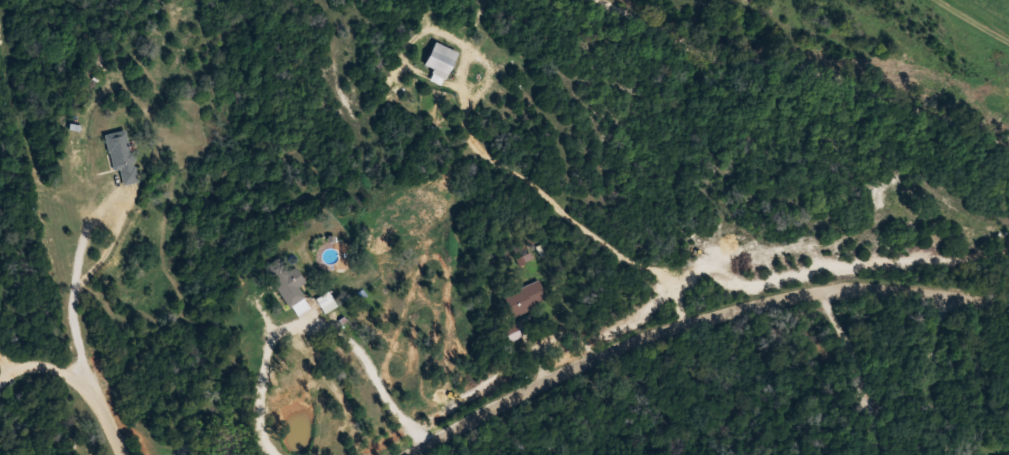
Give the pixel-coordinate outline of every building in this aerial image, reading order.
[(434,69),(429,80),(443,87),(459,52),(435,41),(425,65),(434,69)] [(123,183),(136,181),(128,130),(106,134),(112,171),(121,169),(123,183)] [(303,284),(285,254),(264,267),(295,317),(309,308),(297,287),(303,284)] [(512,316),(548,301),(539,280),(503,295),(512,316)] [(193,444),(179,444),(179,454),(193,454),(193,444)]
